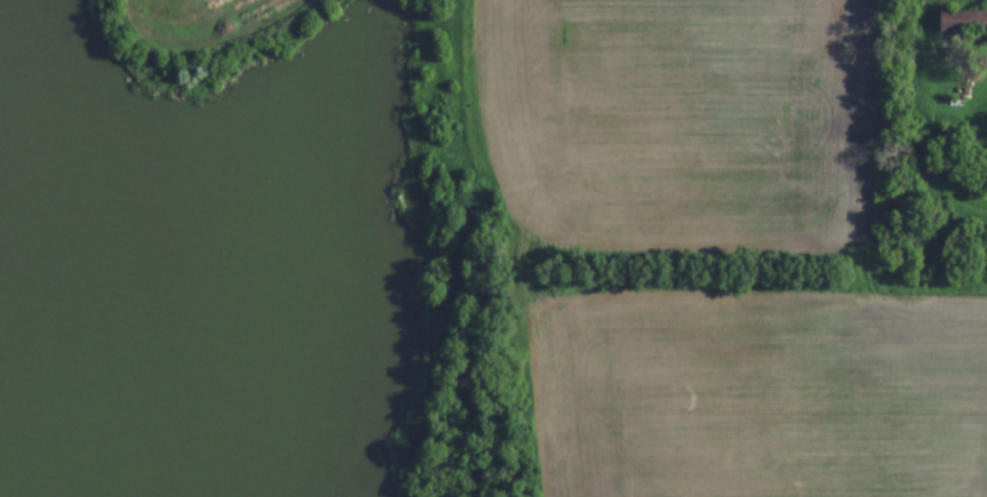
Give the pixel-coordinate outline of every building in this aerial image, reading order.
[(940,10),(986,11),(986,32),(940,31),(940,10)]
